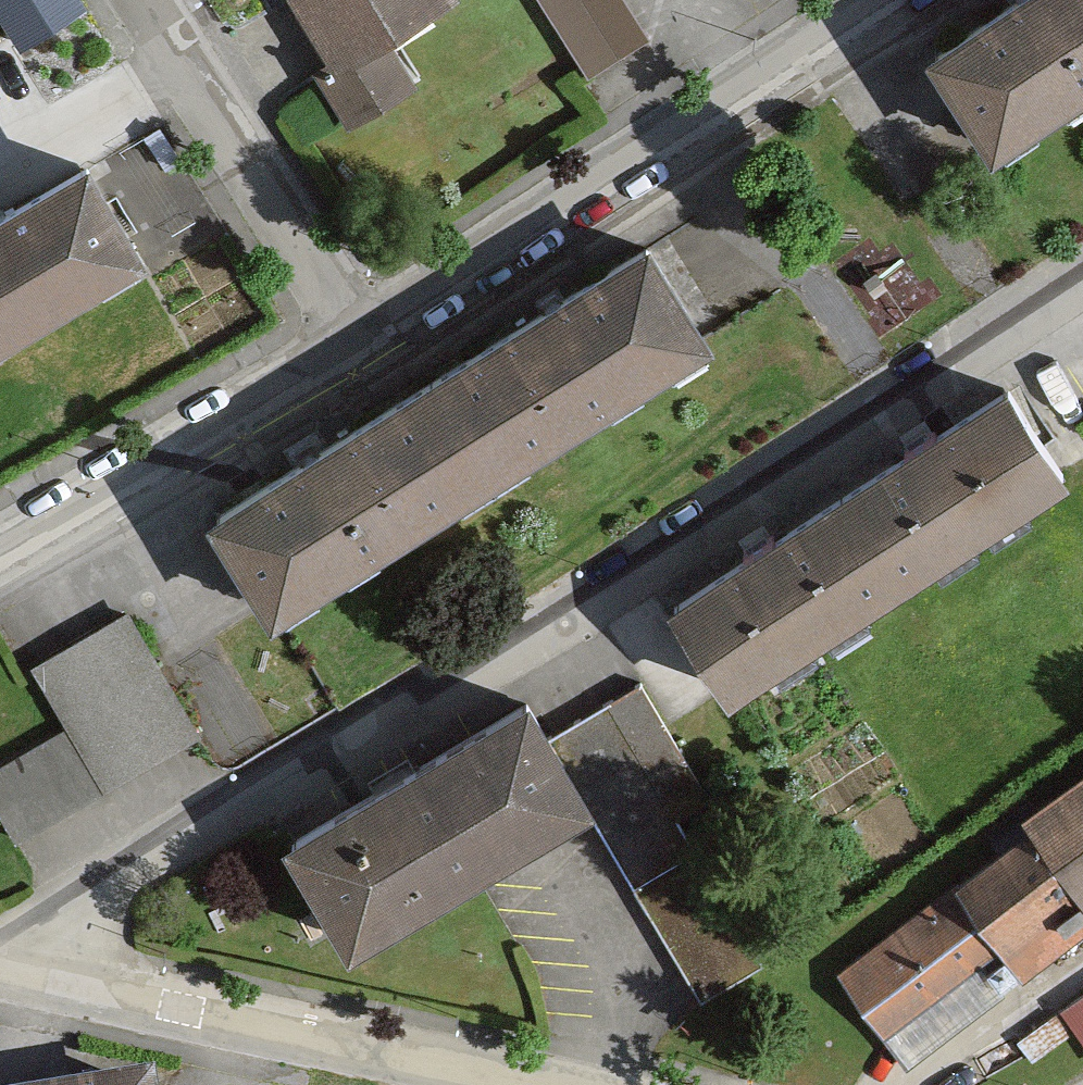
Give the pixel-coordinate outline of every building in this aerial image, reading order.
[(79,0),(0,0),(0,14),(23,55),(89,18),(79,0)] [(461,0),(293,0),(339,71),(326,79),(360,132),(426,89),(398,46),(463,4),(461,0)] [(622,0),(551,0),(586,54),(636,22),(622,0)] [(938,62),(1007,166),(1082,115),(1082,0),(1031,0),(938,62)] [(0,230),(0,369),(161,271),(99,170),(0,230)] [(660,243),(220,521),(288,628),(728,350),(660,243)] [(681,611),(747,712),(1082,494),(1082,489),(1020,392),(681,611)] [(129,620),(37,675),(71,731),(111,798),(203,743),(129,620)] [(539,708),(293,853),(358,965),(605,820),(539,708)] [(71,731),(0,773),(0,818),(20,852),(111,798),(71,731)] [(1035,834),(1082,901),(1082,781),(1026,821),(1035,834)] [(957,894),(1029,987),(1082,947),(1082,901),(1035,834),(957,894)] [(957,894),(843,979),(918,1075),(1029,987),(957,894)] [(1082,1029),(1082,986),(1065,995),(1082,1029)]
